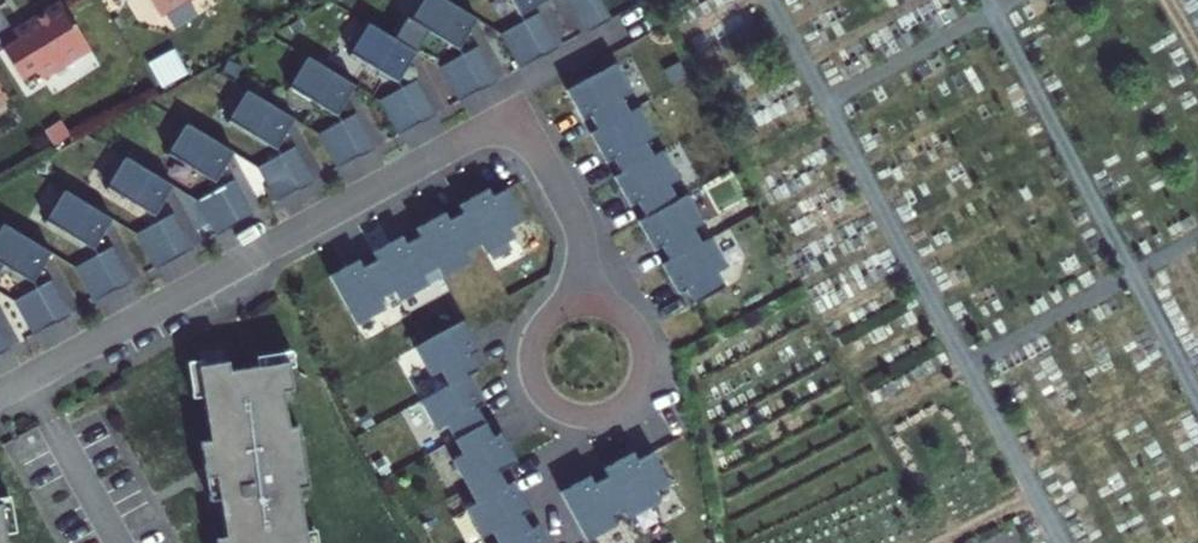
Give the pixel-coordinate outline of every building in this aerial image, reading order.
[(163,12),(182,0),(156,0),(163,12)] [(440,0),(418,0),(405,21),(452,49),(470,18),(440,0)] [(540,0),(504,0),(512,15),(540,0)] [(574,28),(560,0),(549,0),(536,6),(553,39),(574,28)] [(580,30),(604,17),(594,0),(563,0),(580,30)] [(17,39),(2,49),(21,80),(37,71),(41,78),(89,48),(60,3),(27,24),(31,30),(17,39)] [(517,20),(536,54),(550,46),(531,12),(517,20)] [(493,33),(513,67),(536,54),(517,20),(493,33)] [(363,23),(345,54),(392,82),(410,51),(363,23)] [(13,32),(17,39),(31,30),(27,24),(13,32)] [(456,53),(475,88),(489,80),(470,45),(456,53)] [(158,86),(185,75),(175,50),(148,61),(158,86)] [(433,66),(452,100),(475,88),(456,53),(433,66)] [(303,57),(284,88),(331,115),(350,84),(303,57)] [(581,114),(589,128),(581,132),(582,133),(630,106),(629,105),(619,111),(612,97),(622,92),(606,63),(558,89),(574,118),(581,114)] [(395,86),(415,121),(429,113),(410,78),(395,86)] [(372,99),(392,133),(415,121),(395,86),(373,99),(372,99)] [(289,118),(242,90),(224,121),(271,149),(289,118)] [(605,157),(612,171),(605,175),(653,149),(653,148),(643,154),(636,140),(646,135),(630,106),(582,133),(598,161),(605,157)] [(335,119),(354,154),(369,146),(350,111),(335,119)] [(312,132),(331,167),(354,154),(335,119),(312,132)] [(182,123),(164,154),(211,182),(229,151),(182,123)] [(275,152),(294,187),(309,179),(289,144),(275,152)] [(101,188),(121,156),(106,147),(86,180),(101,188)] [(653,149),(605,175),(621,204),(629,200),(637,214),(629,218),(630,219),(678,193),(677,192),(667,197),(659,183),(669,177),(653,149)] [(252,165),(271,200),(294,187),(275,152),(252,165)] [(122,156),(104,187),(151,215),(169,184),(122,156)] [(191,198),(210,233),(247,213),(228,178),(191,198)] [(481,186),(452,202),(479,250),(508,234),(502,224),(517,216),(500,186),(485,194),(481,186)] [(62,189),(43,220),(90,248),(109,217),(62,189)] [(678,193),(630,219),(645,248),(653,244),(660,257),(653,261),(653,262),(701,235),(691,240),(683,227),(693,221),(678,193)] [(438,210),(410,226),(436,274),(465,258),(459,248),(473,241),(478,251),(479,250),(452,202),(456,210),(442,217),(438,210)] [(131,231),(150,266),(187,246),(168,211),(131,231)] [(0,225),(0,263),(30,281),(49,250),(2,222),(0,225)] [(436,274),(410,226),(409,226),(413,233),(400,241),(395,233),(367,249),(393,297),(422,282),(417,272),(430,264),(436,274)] [(701,235),(653,262),(669,290),(676,286),(685,301),(715,284),(707,269),(717,264),(701,235)] [(94,252),(113,287),(128,279),(109,244),(94,252)] [(393,298),(393,297),(367,249),(366,249),(370,257),(357,264),(353,257),(323,273),(350,321),(379,305),(374,295),(387,288),(393,298)] [(91,299),(113,287),(94,252),(72,265),(71,265),(91,299)] [(34,285),(53,320),(68,312),(48,277),(34,285)] [(11,298),(30,333),(53,320),(34,285),(11,298)] [(414,396),(414,397),(473,364),(465,350),(473,346),(457,317),(408,343),(424,373),(434,367),(442,381),(414,396)] [(190,363),(203,437),(193,439),(203,498),(213,496),(219,534),(209,535),(211,542),(302,542),(292,484),(302,483),(291,422),(282,424),(275,388),(285,386),(280,358),(222,368),(221,358),(190,363)] [(440,420),(448,435),(478,418),(470,403),(478,399),(462,371),(473,365),(473,364),(414,397),(430,425),(440,420)] [(478,418),(448,435),(456,449),(446,455),(461,483),(510,457),(494,428),(486,432),(478,418)] [(625,447),(596,463),(623,511),(651,495),(646,485),(661,476),(644,446),(628,454),(625,447)] [(459,503),(475,531),(485,526),(523,505),(507,476),(500,480),(493,467),(510,457),(461,483),(469,497),(459,503)] [(582,471),(553,487),(579,535),(608,519),(603,509),(617,501),(622,511),(623,511),(596,463),(595,463),(600,471),(586,478),(582,471)] [(531,519),(524,523),(516,510),(524,505),(523,505),(485,526),(493,540),(487,542),(544,542),(531,519)]
